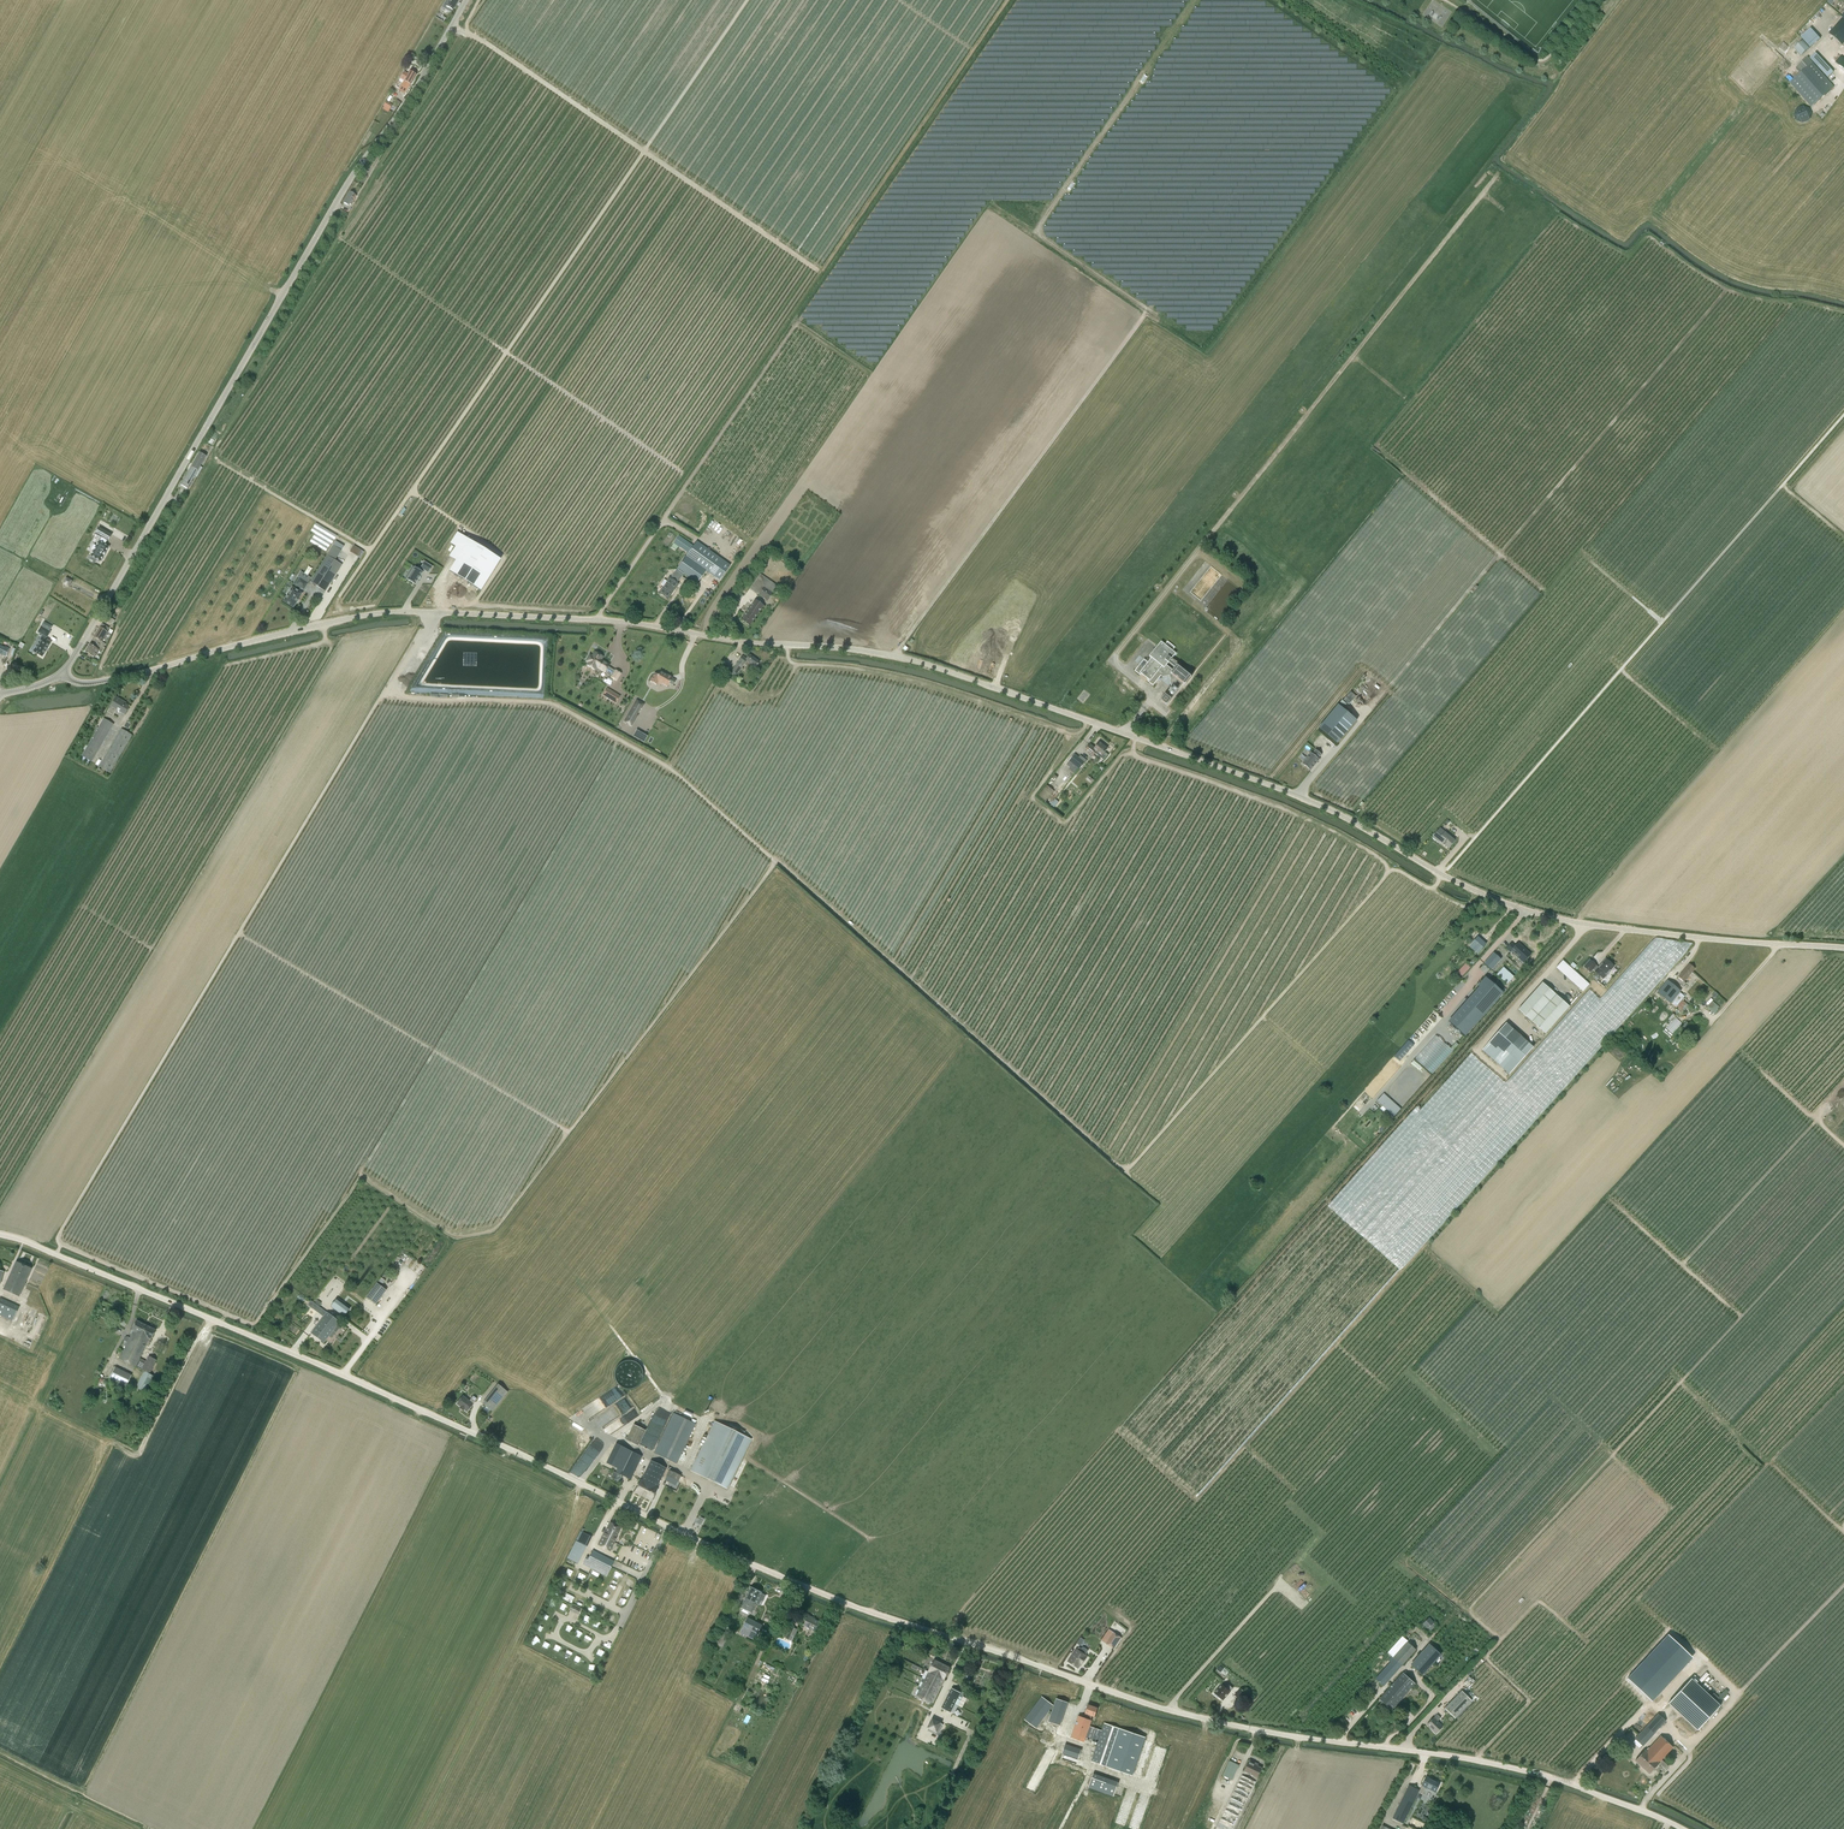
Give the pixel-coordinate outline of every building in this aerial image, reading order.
[(442,8),(450,12),(452,10),(453,10),(458,1),(455,0),(447,0),(442,8)] [(437,17),(446,21),(448,17),(439,13),(437,17)] [(1842,17),(1842,18),(1829,34),(1842,45),(1843,42),(1843,14),(1842,17)] [(1810,47),(1820,39),(1811,28),(1801,37),(1810,47)] [(1801,56),(1810,48),(1803,40),(1794,48),(1801,56)] [(1824,62),(1816,53),(1810,59),(1818,67),(1828,77),(1833,72),(1824,62)] [(1805,59),(1799,64),(1803,71),(1790,83),(1811,107),(1834,86),(1807,56),(1805,59)] [(1843,59),(1841,56),(1835,62),(1843,70),(1843,59)] [(410,84),(411,85),(416,75),(409,71),(408,74),(404,72),(400,79),(404,81),(399,90),(405,94),(410,84)] [(384,106),(383,109),(388,112),(390,109),(392,105),(386,102),(383,106),(384,106)] [(641,105),(641,102),(613,103),(613,106),(616,106),(619,108),(622,104),(622,111),(621,111),(621,116),(623,113),(627,113),(628,111),(630,113),(632,110),(632,114),(634,115),(636,112),(636,110),(631,107),(631,106),(633,103),(634,103),(638,105),(638,110),(641,105)] [(1800,106),(1795,110),(1794,117),(1799,122),(1805,123),(1811,119),(1812,112),(1807,107),(1800,106)] [(343,203),(347,205),(349,203),(350,204),(356,195),(350,191),(343,203)] [(987,204),(985,207),(995,212),(996,209),(987,204)] [(200,453),(181,485),(187,489),(206,456),(200,453)] [(1755,457),(1746,466),(1751,470),(1759,461),(1755,457)] [(311,542),(329,552),(338,535),(317,523),(312,531),(316,533),(311,542)] [(100,562),(109,547),(105,545),(107,541),(108,541),(112,535),(99,527),(95,534),(103,539),(101,543),(99,541),(96,546),(94,545),(91,549),(93,551),(90,556),(100,562)] [(674,543),(671,547),(676,550),(678,547),(688,553),(693,546),(679,536),(674,543)] [(663,580),(666,582),(658,593),(667,599),(678,584),(677,583),(683,573),(697,583),(706,571),(719,580),(730,565),(697,541),(671,578),(669,577),(669,578),(666,577),(663,580)] [(354,545),(351,551),(362,557),(365,551),(354,545)] [(325,592),(342,565),(327,556),(310,582),(325,592)] [(407,580),(415,585),(423,572),(422,572),(423,570),(428,573),(432,567),(424,562),(420,568),(421,568),(419,570),(415,567),(414,568),(412,566),(410,570),(412,572),(407,580)] [(1210,566),(1196,586),(1202,590),(1200,593),(1202,595),(1202,596),(1204,597),(1221,574),(1210,566)] [(777,586),(760,574),(750,589),(767,601),(777,586)] [(304,590),(308,584),(300,578),(296,585),(304,590)] [(293,608),(302,594),(292,588),(284,602),(293,608)] [(474,600),(477,593),(470,590),(467,597),(474,600)] [(763,606),(755,600),(741,620),(749,626),(763,606)] [(85,651),(86,651),(85,652),(94,657),(99,649),(98,649),(100,645),(99,644),(101,641),(109,628),(107,627),(105,630),(100,627),(92,640),(95,642),(93,646),(90,644),(88,648),(87,649),(85,651)] [(44,641),(35,656),(44,661),(53,646),(47,643),(48,641),(49,641),(52,635),(43,630),(40,636),(46,639),(44,641)] [(1185,685),(1191,677),(1177,665),(1177,666),(1172,662),(1170,661),(1176,653),(1172,651),(1175,647),(1167,641),(1165,644),(1161,642),(1150,656),(1152,658),(1148,662),(1144,659),(1135,671),(1140,675),(1142,674),(1149,680),(1148,681),(1153,685),(1161,676),(1163,677),(1170,676),(1171,686),(1172,687),(1166,694),(1165,694),(1161,700),(1167,705),(1183,684),(1185,685)] [(587,664),(595,669),(596,667),(604,672),(609,665),(602,661),(602,662),(600,661),(602,657),(594,652),(592,656),(590,655),(586,662),(588,663),(587,664)] [(753,671),(753,670),(754,670),(756,667),(760,662),(749,654),(746,660),(742,657),(743,656),(742,656),(739,662),(731,673),(736,676),(743,665),(753,671)] [(615,671),(611,678),(616,681),(620,674),(615,671)] [(655,674),(650,682),(656,685),(657,683),(661,685),(662,684),(667,687),(669,683),(673,686),(676,681),(672,679),(672,678),(667,675),(666,676),(660,672),(658,675),(655,674)] [(605,692),(603,696),(615,703),(620,696),(611,691),(609,695),(605,692)] [(1351,692),(1344,700),(1349,704),(1356,696),(1351,692)] [(129,707),(122,703),(123,701),(116,697),(107,712),(113,716),(117,710),(125,714),(129,707)] [(1359,708),(1363,703),(1358,700),(1355,705),(1359,708)] [(640,708),(634,704),(624,722),(631,726),(637,715),(636,715),(640,708)] [(1337,744),(1356,720),(1337,705),(1318,728),(1337,744)] [(81,756),(82,756),(81,759),(90,764),(113,724),(103,718),(81,756)] [(132,735),(121,729),(99,766),(109,773),(132,735)] [(1324,743),(1330,748),(1333,746),(1327,740),(1324,743)] [(1107,749),(1106,748),(1107,747),(1104,745),(1104,746),(1099,742),(1095,748),(1090,745),(1086,750),(1093,756),(1097,752),(1102,756),(1107,749)] [(1075,754),(1069,761),(1066,765),(1070,768),(1069,769),(1075,774),(1080,769),(1085,763),(1075,754)] [(1307,759),(1299,770),(1307,776),(1315,765),(1314,764),(1318,760),(1312,755),(1308,760),(1307,759)] [(1085,779),(1091,784),(1094,780),(1088,775),(1085,779)] [(1045,803),(1054,792),(1046,785),(1037,796),(1045,803)] [(1059,802),(1055,799),(1050,806),(1053,809),(1059,802)] [(1448,848),(1455,841),(1440,828),(1432,837),(1442,845),(1443,844),(1448,848)] [(1371,864),(1369,867),(1372,869),(1370,874),(1375,876),(1379,868),(1371,864)] [(1537,941),(1541,944),(1546,937),(1542,934),(1537,941)] [(1469,946),(1477,953),(1486,943),(1478,936),(1469,946)] [(1511,951),(1523,962),(1531,954),(1518,943),(1515,946),(1512,943),(1507,949),(1511,952),(1511,951)] [(1494,953),(1484,964),(1491,970),(1501,959),(1494,953)] [(1603,979),(1614,966),(1606,959),(1598,968),(1595,966),(1596,966),(1590,960),(1584,967),(1590,972),(1592,969),(1603,979)] [(1562,961),(1557,967),(1584,990),(1589,984),(1562,961)] [(1457,971),(1462,976),(1471,967),(1466,962),(1457,971)] [(1678,977),(1679,977),(1676,979),(1681,984),(1680,985),(1683,987),(1686,984),(1684,982),(1695,969),(1689,964),(1678,977)] [(1503,967),(1497,975),(1507,984),(1513,977),(1503,967)] [(1460,1014),(1451,1024),(1465,1036),(1474,1026),(1504,993),(1488,980),(1480,989),(1481,989),(1474,998),(1460,1014)] [(1657,993),(1671,1003),(1680,992),(1681,991),(1667,980),(1657,993)] [(1545,1034),(1569,1007),(1542,983),(1518,1010),(1545,1034)] [(1685,996),(1680,992),(1671,1003),(1683,1013),(1686,1010),(1685,1009),(1689,1005),(1682,1000),(1685,996)] [(1647,1005),(1651,1008),(1656,1003),(1652,999),(1647,1005)] [(1448,1000),(1437,1009),(1441,1014),(1452,1004),(1448,1000)] [(1719,1007),(1712,1001),(1707,1007),(1714,1013),(1719,1007)] [(1533,1048),(1506,1023),(1482,1050),(1509,1075),(1533,1048)] [(1435,1035),(1414,1059),(1432,1075),(1453,1051),(1435,1035)] [(3,1290),(19,1297),(31,1269),(16,1262),(3,1290)] [(375,1305),(386,1290),(377,1283),(366,1297),(375,1305)] [(13,1321),(19,1307),(0,1298),(0,1315),(13,1321)] [(345,1304),(343,1302),(342,1303),(336,1299),(331,1307),(343,1316),(349,1309),(344,1305),(345,1304)] [(327,1313),(311,1333),(316,1337),(320,1332),(321,1333),(322,1332),(321,1331),(325,1325),(324,1324),(331,1316),(327,1313)] [(320,1332),(316,1337),(324,1343),(328,1336),(329,1336),(332,1338),(336,1333),(333,1331),(339,1322),(331,1316),(324,1324),(325,1325),(321,1331),(322,1332),(321,1333),(320,1332)] [(133,1331),(119,1359),(135,1367),(141,1355),(135,1353),(140,1344),(144,1336),(142,1335),(146,1326),(136,1321),(132,1330),(133,1331)] [(140,1344),(135,1353),(141,1355),(149,1339),(151,1340),(155,1330),(146,1326),(142,1335),(144,1336),(140,1344)] [(148,1356),(141,1370),(150,1374),(157,1360),(148,1356)] [(115,1367),(109,1378),(126,1386),(132,1375),(115,1367)] [(469,1401),(463,1396),(457,1404),(460,1407),(460,1408),(463,1410),(464,1410),(467,1412),(473,1404),(472,1404),(476,1399),(473,1396),(469,1401)] [(488,1400),(484,1405),(492,1411),(496,1406),(488,1400)] [(659,1407),(654,1419),(661,1422),(661,1421),(666,1423),(671,1412),(659,1407)] [(695,1424),(673,1413),(654,1453),(676,1464),(695,1424)] [(715,1422),(691,1471),(726,1488),(750,1439),(715,1422)] [(626,1440),(637,1446),(645,1431),(634,1425),(626,1440)] [(616,1444),(606,1463),(617,1469),(616,1472),(630,1480),(642,1457),(616,1444)] [(641,1479),(634,1492),(651,1500),(657,1488),(666,1469),(650,1461),(641,1480),(641,1479)] [(666,1476),(678,1482),(681,1476),(669,1470),(666,1476)] [(607,1538),(614,1542),(617,1537),(616,1537),(621,1528),(610,1522),(605,1532),(609,1534),(607,1538)] [(609,1534),(605,1532),(605,1531),(598,1545),(610,1551),(614,1542),(607,1538),(609,1534)] [(1565,1536),(1550,1551),(1553,1555),(1552,1557),(1554,1559),(1557,1555),(1559,1557),(1572,1543),(1565,1536)] [(576,1541),(587,1546),(589,1543),(578,1537),(576,1541)] [(613,1562),(610,1560),(606,1567),(589,1558),(586,1557),(583,1564),(606,1576),(613,1562)] [(751,1587),(745,1598),(756,1604),(759,1598),(762,1600),(765,1595),(762,1593),(751,1587)] [(752,1613),(756,1604),(745,1598),(741,1607),(740,1609),(741,1611),(749,1615),(751,1614),(752,1613)] [(572,1606),(570,1610),(577,1614),(579,1609),(572,1606)] [(804,1625),(815,1631),(818,1632),(819,1631),(820,1629),(820,1627),(817,1626),(819,1622),(813,1618),(813,1617),(809,1615),(804,1625)] [(1435,1622),(1430,1617),(1423,1624),(1427,1629),(1435,1622)] [(748,1618),(740,1633),(748,1637),(756,1622),(748,1618)] [(762,1625),(756,1622),(748,1637),(755,1640),(762,1625)] [(571,1632),(574,1627),(568,1624),(565,1629),(571,1632)] [(797,1630),(789,1625),(783,1636),(792,1641),(797,1630)] [(715,1644),(723,1648),(729,1636),(721,1632),(715,1644)] [(1114,1633),(1107,1643),(1114,1648),(1121,1637),(1114,1633)] [(1079,1636),(1075,1643),(1080,1645),(1083,1639),(1079,1636)] [(1384,1686),(1416,1649),(1407,1641),(1408,1641),(1402,1636),(1387,1654),(1390,1657),(1388,1660),(1390,1662),(1376,1678),(1384,1686)] [(545,1640),(543,1645),(548,1648),(551,1643),(545,1640)] [(1429,1643),(1410,1664),(1423,1675),(1441,1654),(1429,1643)] [(1077,1649),(1069,1662),(1077,1668),(1080,1664),(1082,1665),(1087,1658),(1085,1656),(1086,1655),(1085,1655),(1088,1651),(1087,1650),(1083,1647),(1082,1647),(1080,1651),(1077,1649)] [(599,1648),(596,1656),(601,1658),(605,1651),(599,1648)] [(565,1655),(570,1658),(573,1652),(567,1649),(565,1655)] [(578,1653),(574,1659),(580,1663),(584,1657),(578,1653)] [(917,1689),(915,1693),(918,1695),(917,1695),(932,1702),(943,1679),(944,1680),(950,1667),(934,1660),(928,1672),(926,1671),(924,1675),(927,1676),(924,1682),(921,1681),(919,1685),(922,1686),(920,1690),(917,1689)] [(1405,1671),(1380,1699),(1392,1710),(1415,1684),(1406,1676),(1408,1674),(1405,1671)] [(1698,1730),(1704,1723),(1721,1706),(1692,1678),(1668,1703),(1698,1730)] [(1709,1678),(1707,1680),(1716,1689),(1720,1685),(1715,1680),(1713,1682),(1709,1678)] [(1226,1688),(1222,1684),(1215,1693),(1216,1694),(1215,1695),(1217,1697),(1218,1696),(1223,1700),(1233,1688),(1229,1685),(1226,1688)] [(952,1688),(946,1700),(958,1706),(961,1700),(957,1699),(960,1693),(952,1688)] [(1724,1688),(1716,1699),(1720,1702),(1728,1691),(1724,1688)] [(1244,1692),(1240,1689),(1235,1695),(1238,1699),(1244,1692)] [(1472,1700),(1462,1691),(1445,1708),(1455,1718),(1472,1700)] [(1024,1719),(1036,1728),(1053,1705),(1042,1697),(1024,1719)] [(1056,1700),(1054,1705),(1066,1709),(1068,1703),(1057,1699),(1056,1700)] [(946,1700),(942,1708),(950,1712),(952,1710),(955,1711),(958,1706),(946,1700)] [(1078,1716),(1071,1737),(1084,1742),(1085,1738),(1089,1726),(1091,1721),(1090,1720),(1092,1716),(1095,1717),(1098,1708),(1088,1705),(1085,1713),(1086,1714),(1085,1718),(1078,1716)] [(1635,1739),(1643,1746),(1666,1721),(1658,1714),(1635,1739)] [(1443,1727),(1437,1722),(1440,1718),(1437,1715),(1434,1719),(1433,1718),(1427,1725),(1436,1734),(1443,1727)] [(1091,1761),(1110,1767),(1123,1730),(1104,1723),(1102,1731),(1089,1726),(1085,1738),(1097,1742),(1091,1761)] [(1144,1737),(1123,1730),(1110,1767),(1131,1775),(1144,1737)] [(1661,1736),(1646,1751),(1659,1763),(1665,1769),(1668,1766),(1661,1760),(1673,1748),(1661,1736)] [(1063,1743),(1060,1753),(1078,1759),(1081,1749),(1063,1743)] [(1635,1761),(1649,1774),(1659,1763),(1646,1751),(1645,1750),(1635,1761)] [(1256,1763),(1250,1760),(1244,1771),(1257,1777),(1262,1768),(1255,1765),(1256,1763)] [(1238,1766),(1230,1762),(1223,1775),(1232,1780),(1238,1766)] [(1113,1795),(1117,1780),(1090,1773),(1086,1788),(1113,1795)] [(1242,1775),(1215,1828),(1232,1828),(1255,1782),(1242,1775)] [(1426,1787),(1435,1792),(1440,1783),(1426,1776),(1422,1785),(1419,1793),(1423,1795),(1426,1787)] [(1403,1823),(1419,1791),(1409,1785),(1393,1818),(1403,1823)] [(1413,1819),(1411,1824),(1421,1828),(1423,1824),(1413,1819)]
